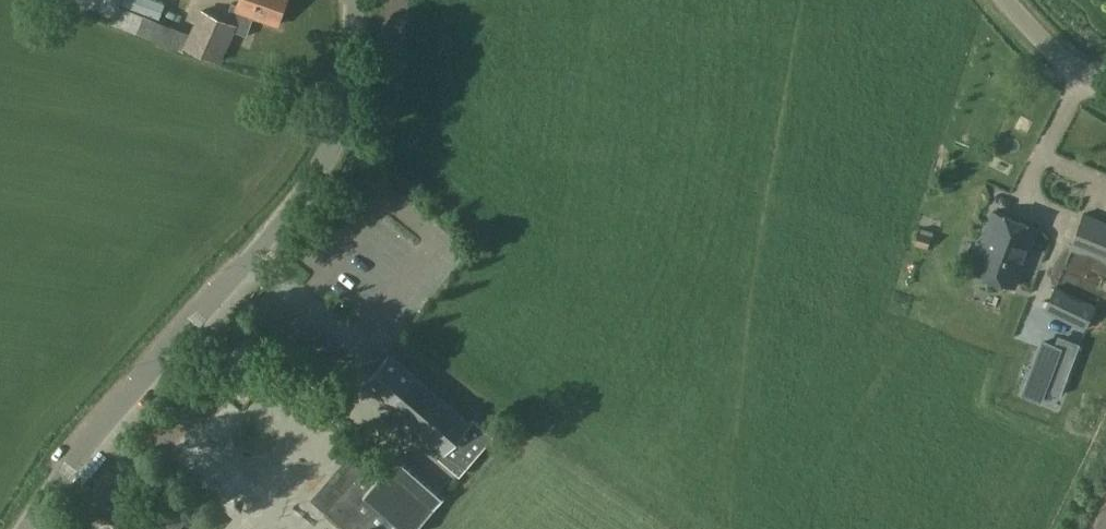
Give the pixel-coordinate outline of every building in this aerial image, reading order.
[(231,5),(225,20),(200,8),(183,48),(221,64),(234,31),(246,36),(252,16),(277,25),(286,0),(239,0),(236,8),(231,5)] [(998,281),(1021,222),(994,211),(971,271),(998,281)] [(1083,212),(1069,248),(1105,263),(1105,222),(1083,212)] [(1021,222),(998,281),(1014,287),(1037,228),(1021,222)] [(913,245),(928,249),(932,236),(918,232),(913,245)] [(1043,312),(1084,331),(1097,306),(1056,285),(1043,312)] [(1057,349),(1041,342),(1021,393),(1038,399),(1042,389),(1058,395),(1078,344),(1061,338),(1057,349)] [(470,424),(414,376),(390,355),(365,384),(441,449),(436,456),(459,476),(493,436),(473,420),(470,424)] [(365,424),(384,436),(391,424),(373,412),(365,424)] [(381,475),(367,463),(369,461),(355,450),(338,469),(343,473),(333,484),(329,480),(312,500),(339,524),(340,523),(346,528),(416,528),(443,498),(396,457),(381,475)] [(192,526),(196,528),(213,528),(217,525),(203,513),(192,526)]
